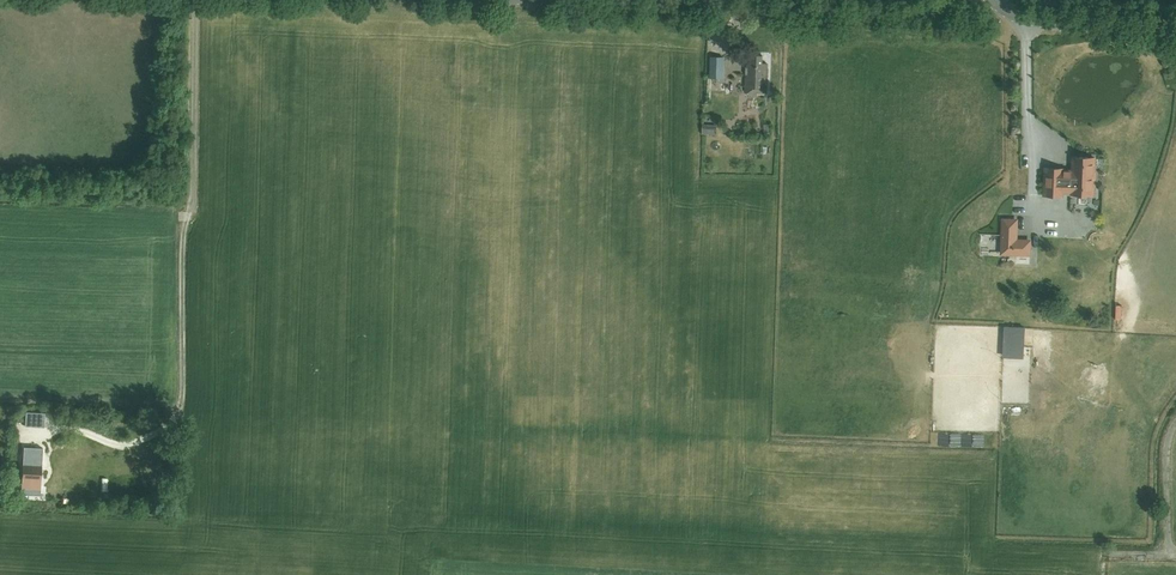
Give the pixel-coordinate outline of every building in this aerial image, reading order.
[(766,92),(767,63),(762,63),(762,55),(751,55),(746,55),(746,67),(748,67),(748,74),(746,74),(745,91),(766,92)] [(709,78),(724,78),(724,57),(710,56),(709,78)] [(717,125),(702,124),(702,133),(716,135),(717,125)] [(1045,168),(1044,195),(1062,196),(1063,192),(1072,192),(1072,193),(1078,194),(1093,195),(1093,186),(1095,186),(1096,172),(1094,172),(1095,158),(1073,157),(1073,171),(1063,171),(1063,169),(1045,168)] [(1014,241),(1015,219),(1003,219),(1002,253),(1030,254),(1030,242),(1014,241)] [(1041,290),(1040,275),(1020,276),(1021,292),(1041,290)] [(26,411),(25,425),(44,426),(45,412),(26,411)] [(22,492),(21,494),(41,495),(43,448),(24,447),(23,472),(22,492)]
